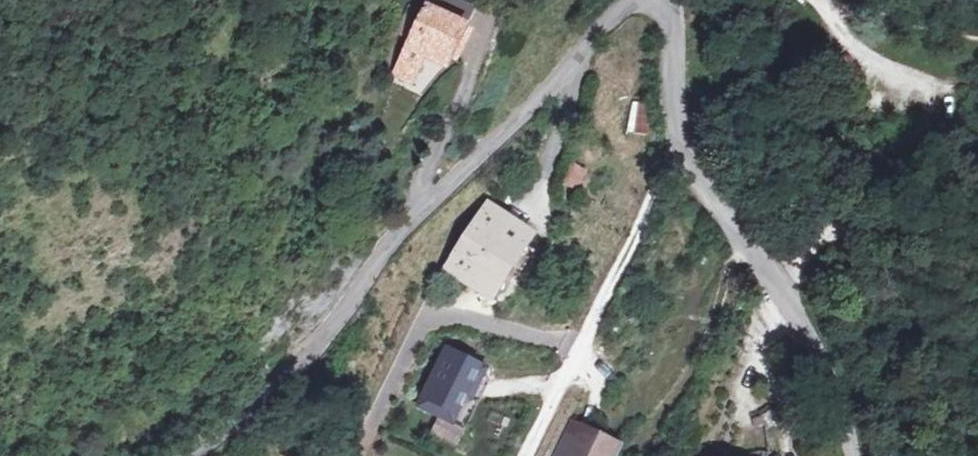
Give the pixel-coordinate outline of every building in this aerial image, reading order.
[(439,10),(468,23),(473,11),(451,0),(444,0),(439,10)] [(451,59),(468,23),(439,10),(428,5),(398,61),(416,69),(427,48),(451,59)] [(416,69),(398,61),(394,71),(411,78),(416,69)] [(590,170),(572,161),(562,186),(582,194),(590,170)] [(506,266),(527,232),(488,207),(448,269),(474,285),(479,276),(500,289),(512,270),(506,266)] [(506,266),(512,270),(534,236),(527,232),(506,266)] [(494,298),(500,289),(479,276),(474,285),(494,298)] [(497,368),(449,340),(412,408),(464,431),(497,368)] [(584,428),(600,436),(603,429),(588,421),(584,428)] [(600,436),(584,428),(568,455),(588,455),(600,436)] [(631,445),(603,429),(600,436),(588,455),(625,455),(631,445)]
